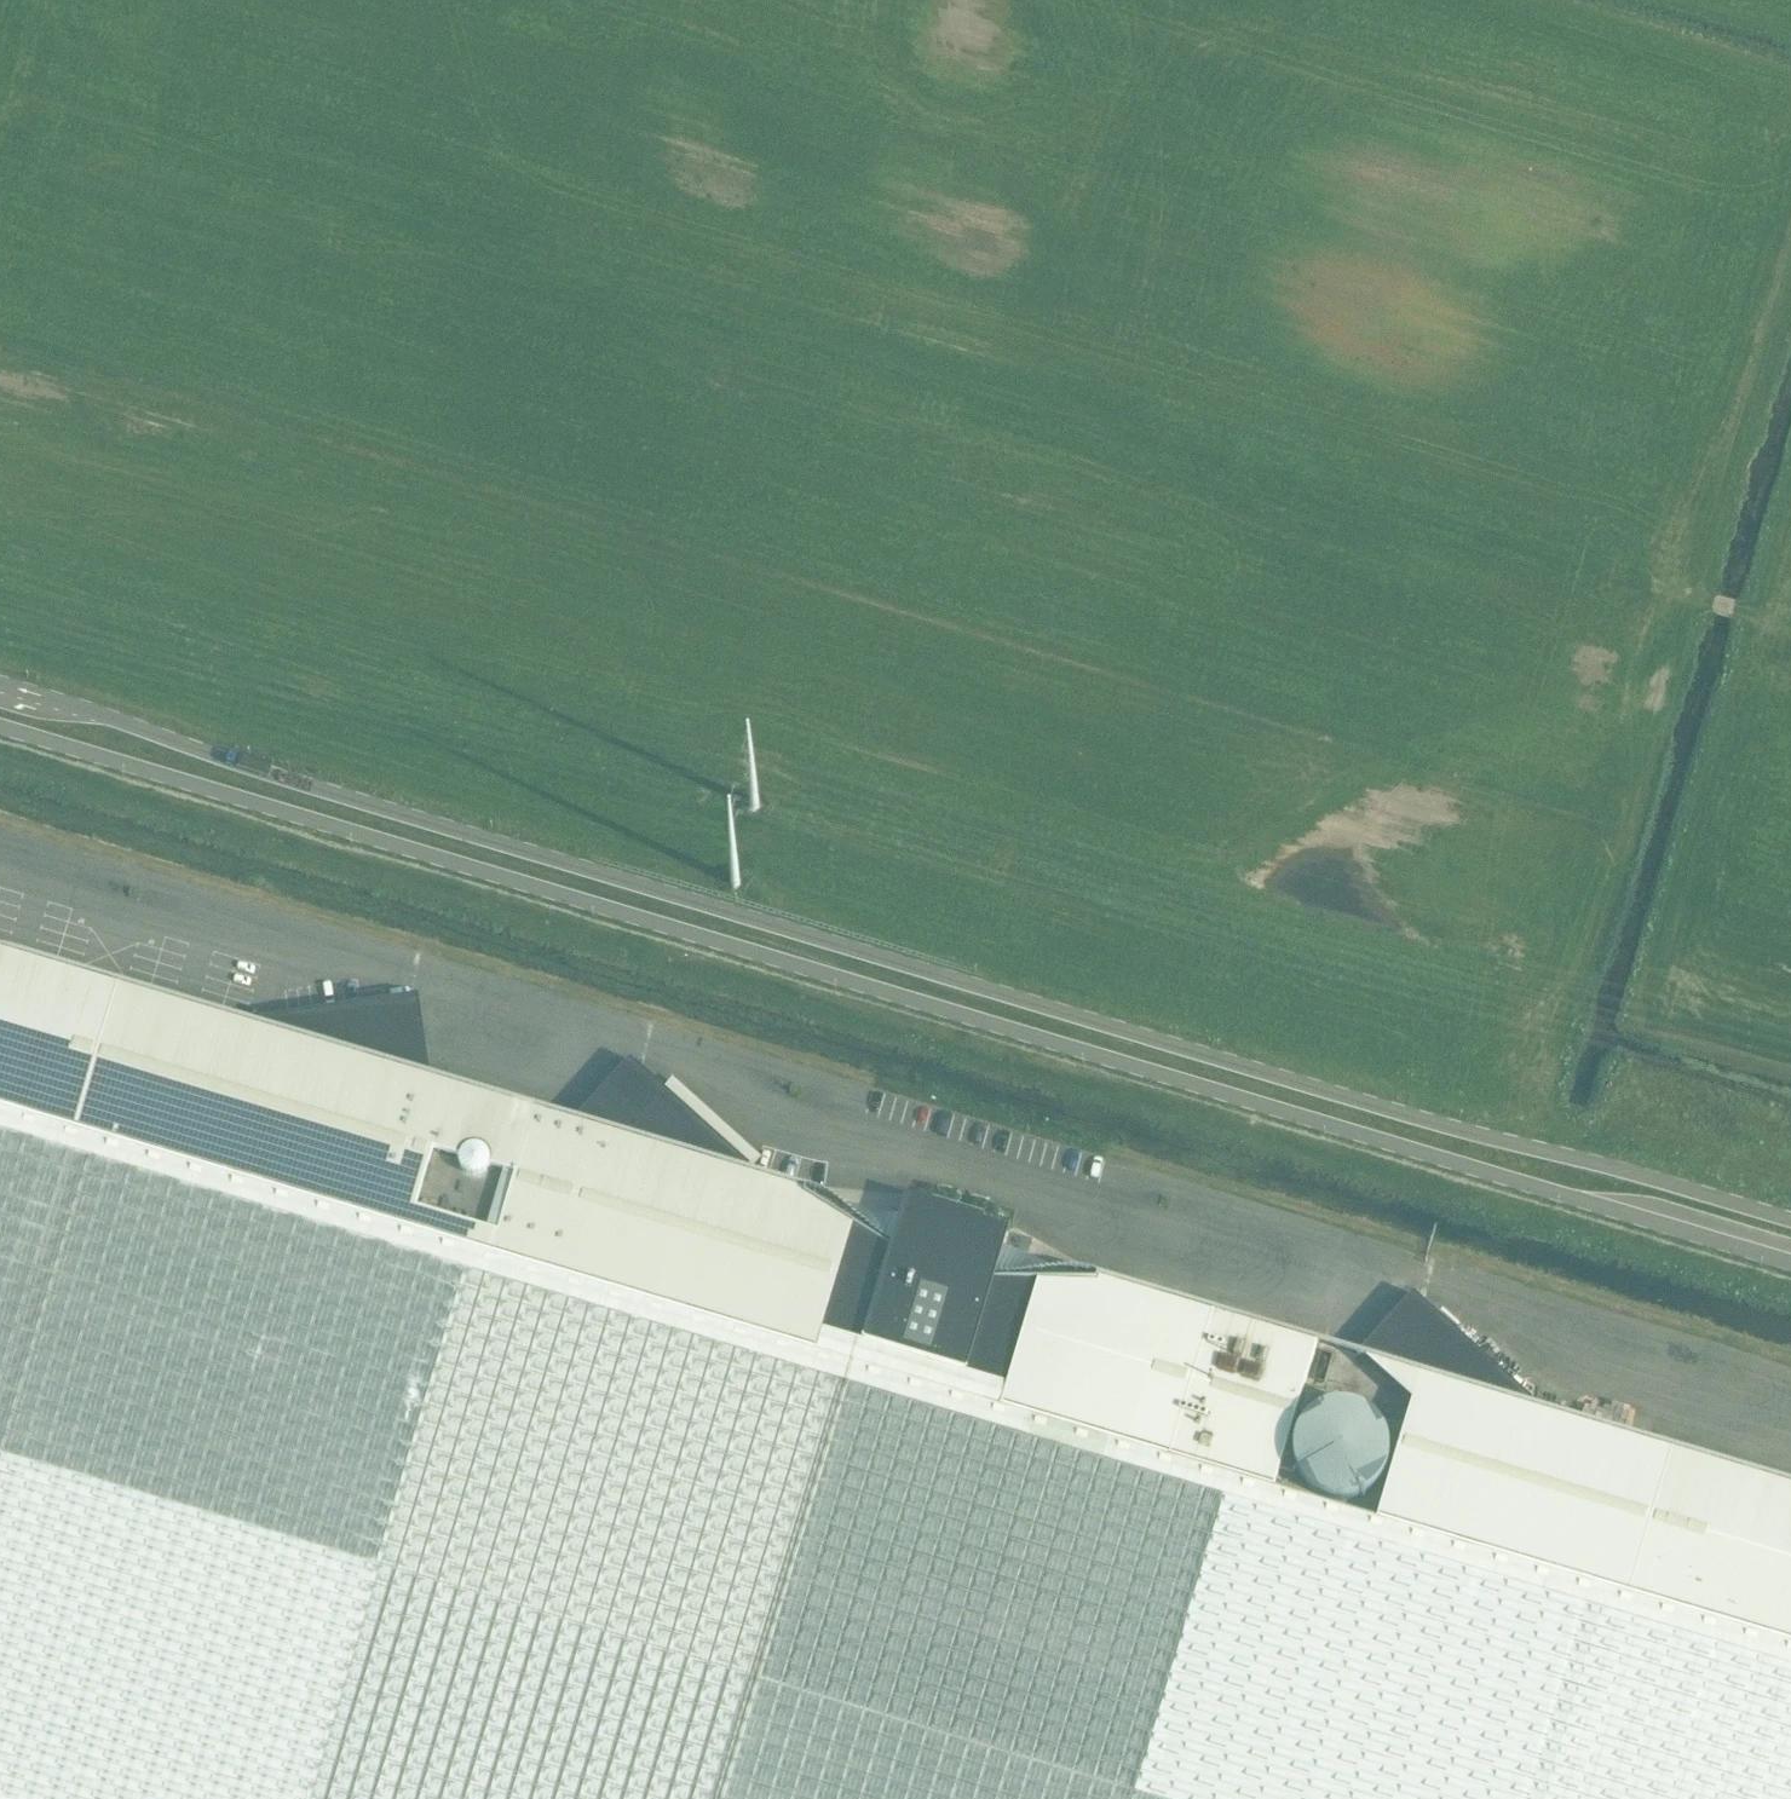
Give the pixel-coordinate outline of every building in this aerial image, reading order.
[(1790,1668),(1790,1485),(1735,1468),(1669,1448),(1529,1406),(1532,1403),(1413,1295),(1360,1355),(1412,1403),(1376,1520),(1274,1489),(1318,1343),(1276,1330),(1216,1312),(1181,1302),(1138,1289),(1133,1288),(1098,1277),(1097,1283),(1091,1283),(993,1280),(1008,1231),(1010,1231),(1011,1229),(963,1215),(954,1212),(906,1198),(906,1200),(908,1201),(893,1250),(803,1196),(805,1190),(746,1172),(750,1168),(631,1061),(577,1121),(540,1110),(451,1083),(431,1077),(419,998),(261,1022),(262,1027),(121,985),(86,974),(27,957),(23,955),(0,948),(0,1132),(1790,1668)] [(0,1132),(0,1798),(1790,1798),(1790,1668),(0,1132)]
